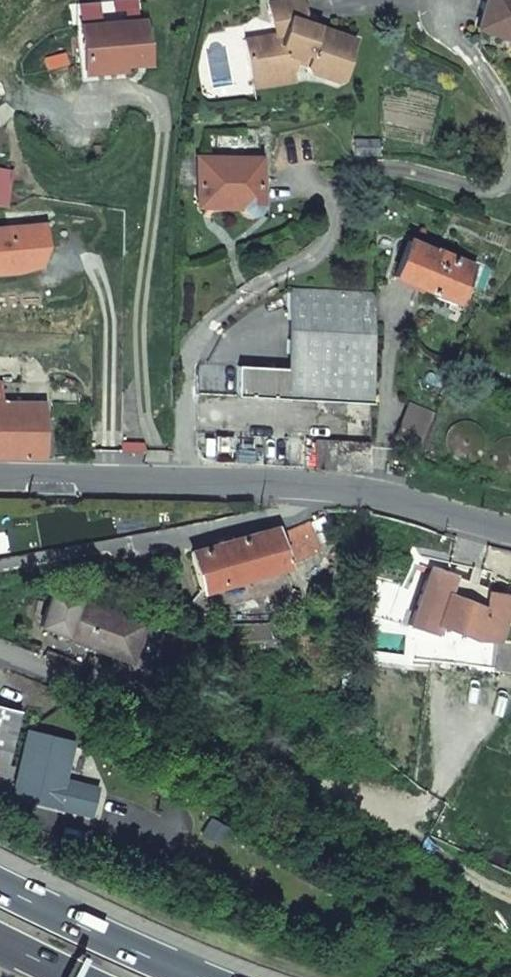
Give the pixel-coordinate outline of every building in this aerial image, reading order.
[(305,57),(303,64),(306,68),(335,77),(341,74),(354,36),(303,17),(309,6),(307,0),(270,0),(273,17),(286,21),(285,28),(243,36),(251,74),(292,67),(296,54),(305,57)] [(477,24),(510,36),(510,0),(485,0),(477,24)] [(273,17),(275,30),(285,28),(286,21),(273,17)] [(111,22),(80,25),(84,67),(125,63),(146,61),(142,19),(111,22)] [(80,80),(126,75),(125,63),(84,67),(80,25),(74,26),(80,80)] [(252,83),(293,76),(292,67),(251,74),(252,83)] [(374,152),(375,137),(348,136),(347,151),(374,152)] [(259,158),(197,156),(196,204),(241,205),(242,211),(244,213),(246,215),(249,215),(252,215),(255,213),(257,211),(258,208),(259,158)] [(9,178),(0,176),(0,210),(3,211),(9,178)] [(454,301),(469,265),(450,257),(451,254),(435,246),(433,250),(407,240),(392,276),(422,288),(421,290),(427,292),(434,295),(434,293),(454,301)] [(370,292),(287,289),(283,367),(368,370),(370,292)] [(283,367),(193,364),(193,380),(193,395),(368,402),(368,370),(283,367)] [(47,458),(47,427),(41,427),(41,403),(0,402),(0,458),(47,458)] [(501,504),(510,504),(510,448),(432,413),(413,461),(501,504)] [(198,588),(282,566),(316,550),(304,519),(273,531),(271,526),(189,552),(198,588)] [(406,621),(427,630),(431,622),(468,636),(475,638),(490,639),(501,614),(510,618),(510,617),(510,599),(508,598),(508,597),(497,594),(485,590),(486,585),(452,574),(431,565),(406,621)] [(82,605),(66,643),(132,668),(146,631),(82,605)] [(10,779),(13,765),(7,764),(19,711),(0,706),(0,776),(10,779)] [(69,746),(28,735),(17,783),(0,779),(0,795),(13,799),(14,797),(53,807),(69,746)]
